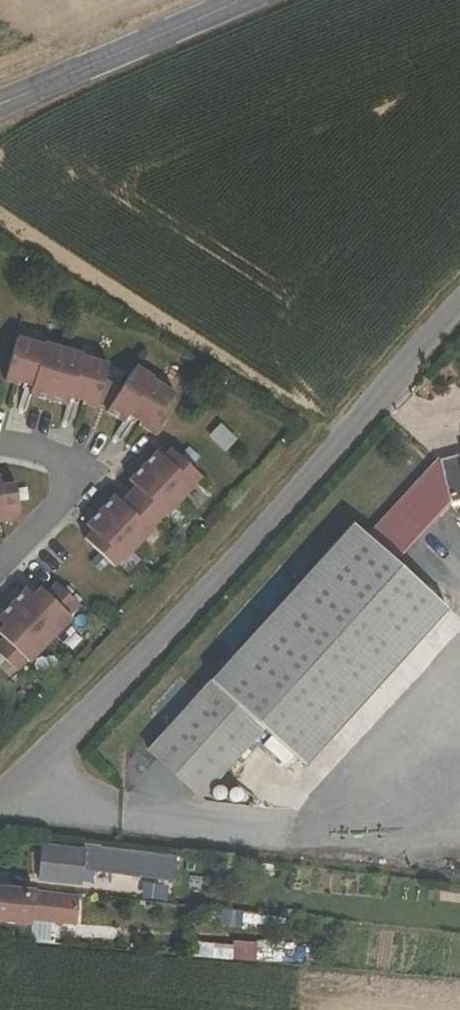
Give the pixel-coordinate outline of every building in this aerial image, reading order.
[(63,359),(18,346),(5,390),(18,394),(20,386),(33,390),(30,403),(49,409),(68,415),(72,401),(85,405),(83,412),(96,416),(108,372),(63,359)] [(134,376),(106,420),(124,431),(131,419),(143,427),(139,433),(150,441),(175,402),(134,376)] [(441,458),(449,501),(459,499),(459,454),(441,458)] [(179,508),(201,485),(179,463),(172,456),(163,465),(157,459),(153,464),(147,459),(138,468),(129,478),(134,483),(129,489),(135,495),(128,502),(121,509),(115,504),(110,509),(104,504),(95,513),(86,523),(92,528),(87,534),(92,539),(85,548),(92,554),(115,576),(137,552),(158,530),(179,508)] [(372,531),(401,556),(449,501),(441,458),(372,531)] [(6,529),(5,525),(20,523),(16,492),(1,494),(0,485),(0,530),(6,529)] [(372,531),(353,514),(143,750),(201,802),(267,728),(303,760),(448,598),(401,556),(372,531)] [(0,652),(0,663),(17,680),(27,670),(28,670),(50,648),(71,625),(70,625),(80,614),(57,591),(47,602),(41,596),(34,603),(26,597),(21,602),(15,597),(7,607),(0,613),(0,619),(3,622),(0,625),(0,630),(5,634),(0,639),(0,643),(4,647),(0,652)] [(36,878),(80,885),(83,871),(173,882),(175,859),(42,837),(36,878)] [(28,919),(27,935),(59,938),(60,921),(71,922),(74,890),(0,883),(0,917),(28,919)]
